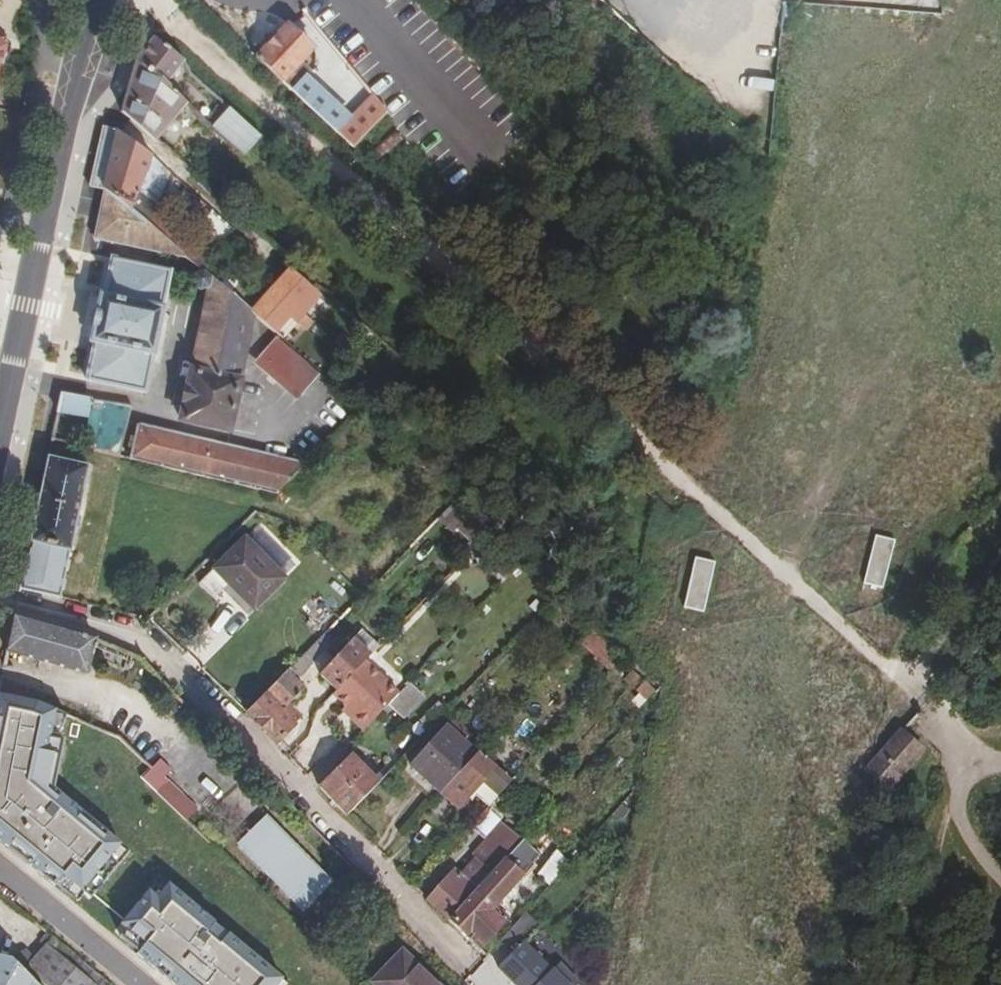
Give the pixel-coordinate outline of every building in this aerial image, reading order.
[(513,1),(492,26),(503,35),(524,11),(513,1)] [(256,58),(282,82),(300,63),(314,49),(288,25),(256,58)] [(155,38),(136,61),(166,85),(185,61),(155,38)] [(187,106),(166,85),(136,61),(121,111),(155,141),(187,106)] [(300,63),(282,82),(354,148),(388,113),(375,97),(367,103),(349,118),(339,109),(321,92),(305,78),(311,72),(300,63)] [(204,122),(211,128),(229,109),(223,103),(204,122)] [(260,138),(229,109),(211,128),(212,130),(211,131),(225,144),(227,142),(243,156),(260,138)] [(103,187),(116,129),(100,125),(87,184),(103,187)] [(116,129),(103,187),(187,259),(204,274),(213,261),(215,259),(155,209),(172,173),(116,129)] [(103,187),(93,237),(187,259),(103,187)] [(210,212),(197,224),(217,245),(229,233),(210,212)] [(171,271),(111,258),(103,296),(99,296),(89,342),(93,343),(85,382),(144,394),(171,271)] [(213,261),(204,274),(251,313),(260,303),(213,261)] [(288,271),(251,313),(253,315),(281,339),(318,298),(288,271)] [(228,430),(253,315),(251,313),(204,274),(193,275),(192,283),(198,290),(207,288),(179,421),(228,430)] [(262,358),(301,393),(315,377),(276,342),(262,358)] [(131,407),(59,394),(56,412),(90,418),(83,448),(119,457),(131,407)] [(287,462),(137,426),(129,459),(274,495),(308,462),(298,451),(287,462)] [(61,433),(52,430),(50,440),(61,443),(61,433)] [(88,466),(46,456),(28,542),(69,551),(88,466)] [(491,532),(457,500),(437,521),(452,536),(458,531),(476,548),(491,532)] [(892,539),(874,534),(861,582),(879,587),(892,539)] [(243,540),(211,570),(252,612),(283,581),(243,540)] [(28,542),(17,593),(57,605),(69,551),(28,542)] [(521,561),(507,547),(501,553),(516,566),(521,561)] [(516,566),(501,553),(490,565),(504,578),(516,566)] [(715,560),(696,556),(684,606),(703,611),(715,560)] [(84,673),(94,640),(12,615),(5,649),(84,673)] [(592,627),(582,638),(600,656),(611,645),(592,627)] [(338,639),(329,630),(314,645),(324,654),(338,639)] [(579,642),(611,672),(615,669),(600,656),(582,638),(579,642)] [(364,651),(369,646),(362,639),(357,644),(364,651)] [(320,677),(337,694),(364,665),(370,658),(364,651),(357,644),(355,642),(333,663),(320,677)] [(364,651),(370,658),(380,648),(374,642),(369,646),(364,651)] [(324,654),(314,645),(302,658),(311,667),(324,654)] [(625,658),(611,645),(600,656),(615,669),(625,658)] [(134,657),(127,654),(121,668),(128,671),(134,657)] [(311,667),(302,658),(286,674),(295,683),(311,667)] [(335,695),(348,706),(356,714),(351,718),(365,730),(387,707),(397,697),(364,665),(337,694),(335,695)] [(295,683),(286,674),(246,714),(276,744),(294,726),(299,721),(286,709),(303,691),(295,683)] [(21,699),(23,688),(0,682),(0,695),(17,698),(21,699)] [(397,697),(387,707),(403,722),(423,701),(407,686),(397,697)] [(66,719),(29,707),(0,702),(0,845),(72,903),(126,841),(55,785),(66,719)] [(356,714),(348,706),(343,710),(351,718),(356,714)] [(424,720),(430,726),(442,714),(435,708),(424,720)] [(441,794),(476,755),(448,729),(411,770),(439,796),(441,794)] [(920,754),(901,737),(870,773),(889,789),(920,754)] [(375,778),(352,754),(319,787),(318,788),(346,816),(379,782),(375,778)] [(499,795),(511,782),(477,754),(476,755),(441,794),(457,809),(466,799),(483,781),(499,795)] [(151,770),(142,778),(185,820),(196,809),(165,779),(171,772),(160,760),(151,770)] [(379,782),(391,771),(381,761),(378,764),(384,770),(375,778),(379,782)] [(483,781),(466,799),(471,802),(476,798),(488,808),(499,795),(483,781)] [(263,814),(232,846),(301,914),(332,882),(263,814)] [(474,863),(461,877),(454,885),(447,878),(427,900),(450,920),(504,861),(521,841),(511,832),(480,865),(476,861),(474,863)] [(522,840),(521,841),(504,861),(450,920),(479,950),(508,920),(494,907),(521,877),(540,857),(522,840)] [(541,873),(553,884),(573,862),(559,850),(541,873)] [(452,869),(461,877),(474,863),(465,855),(452,869)] [(159,879),(113,933),(175,984),(281,984),(284,982),(159,879)] [(497,968),(514,984),(563,984),(551,972),(524,945),(541,929),(527,914),(521,920),(502,942),(513,953),(497,968)] [(8,956),(37,984),(94,984),(100,977),(75,957),(74,957),(51,938),(34,958),(25,950),(9,956),(8,956)] [(8,956),(9,956),(0,954),(0,984),(37,984),(8,956)] [(404,954),(374,984),(435,984),(404,954)]
